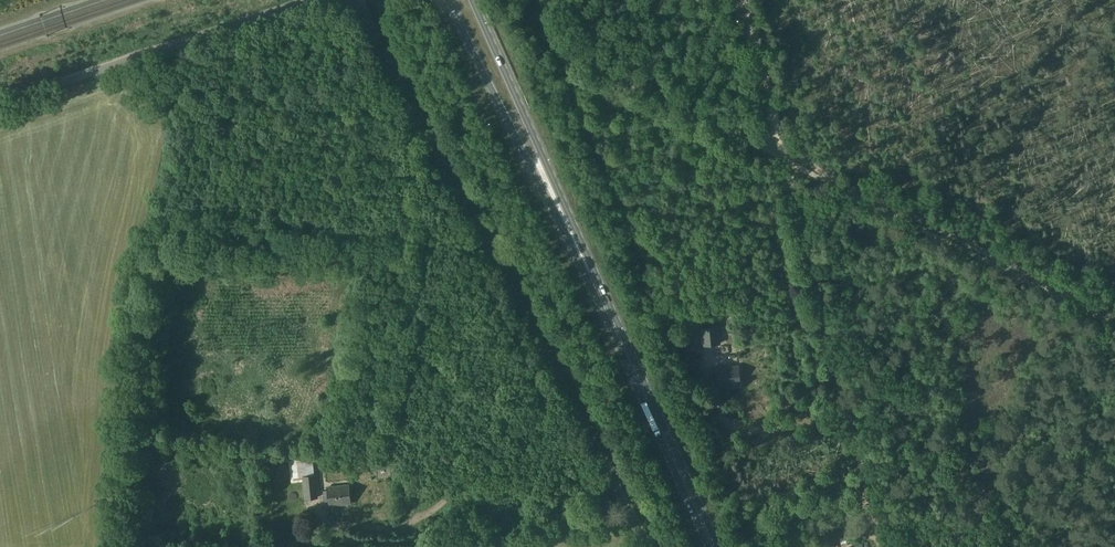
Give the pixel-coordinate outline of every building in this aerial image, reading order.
[(722,345),(720,325),(705,326),(705,318),(691,319),(693,341),(702,340),(702,347),(722,345)] [(712,368),(713,377),(719,377),(720,387),(740,385),(739,366),(718,368),(712,368)] [(289,488),(298,488),(298,467),(288,467),(289,488)] [(306,499),(317,497),(315,476),(304,477),(306,499)] [(323,491),(324,498),(328,498),(329,506),(350,504),(348,485),(327,487),(327,490),(323,491)] [(268,509),(267,527),(277,527),(277,510),(268,509)]
